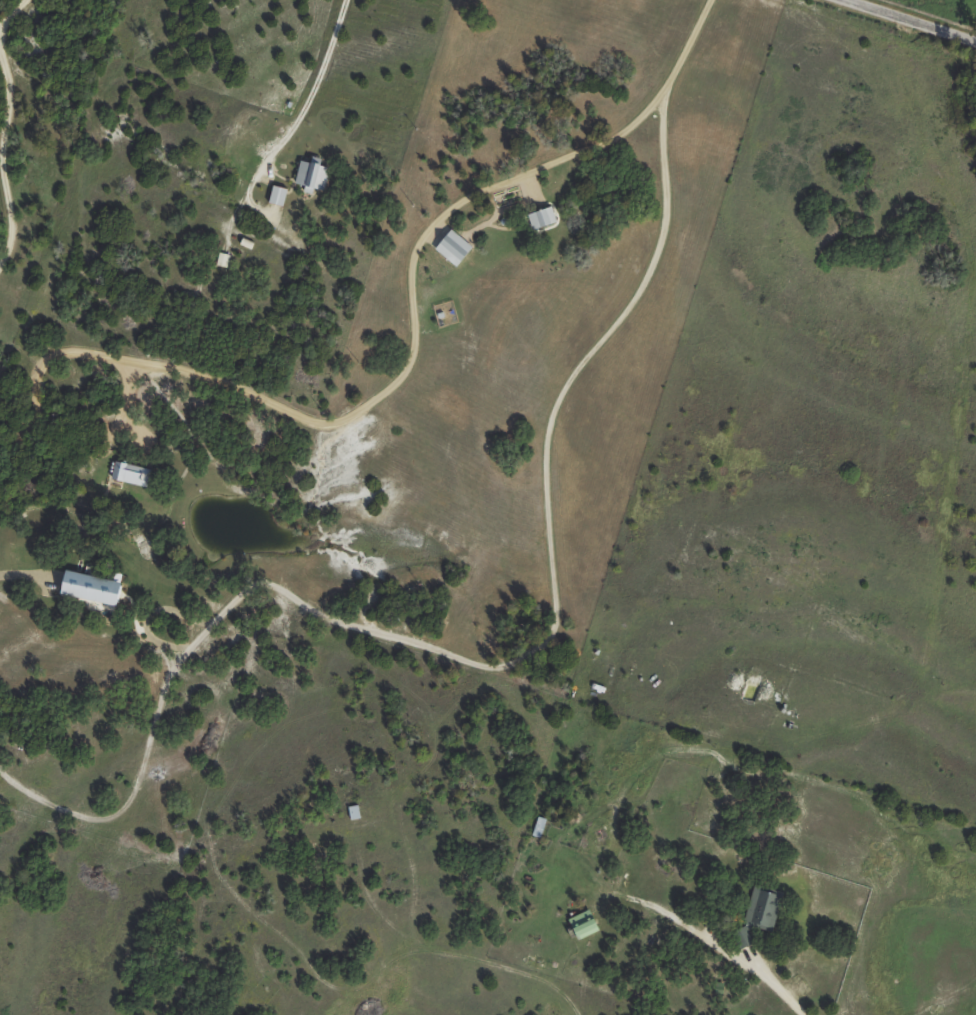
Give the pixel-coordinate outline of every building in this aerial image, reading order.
[(303,192),(312,194),(313,188),(324,190),(328,166),(299,160),(295,183),(304,185),(303,192)] [(283,206),(287,189),(272,186),(268,203),(283,206)] [(527,215),(532,231),(556,222),(551,206),(527,215)] [(457,267),(472,245),(449,230),(434,252),(457,267)] [(150,470),(114,460),(109,478),(145,488),(150,470)] [(123,583),(67,571),(62,595),(118,606),(123,583)] [(773,928),(776,916),(775,915),(781,895),(753,888),(744,921),(773,928)] [(599,930),(590,909),(569,918),(578,939),(599,930)]
